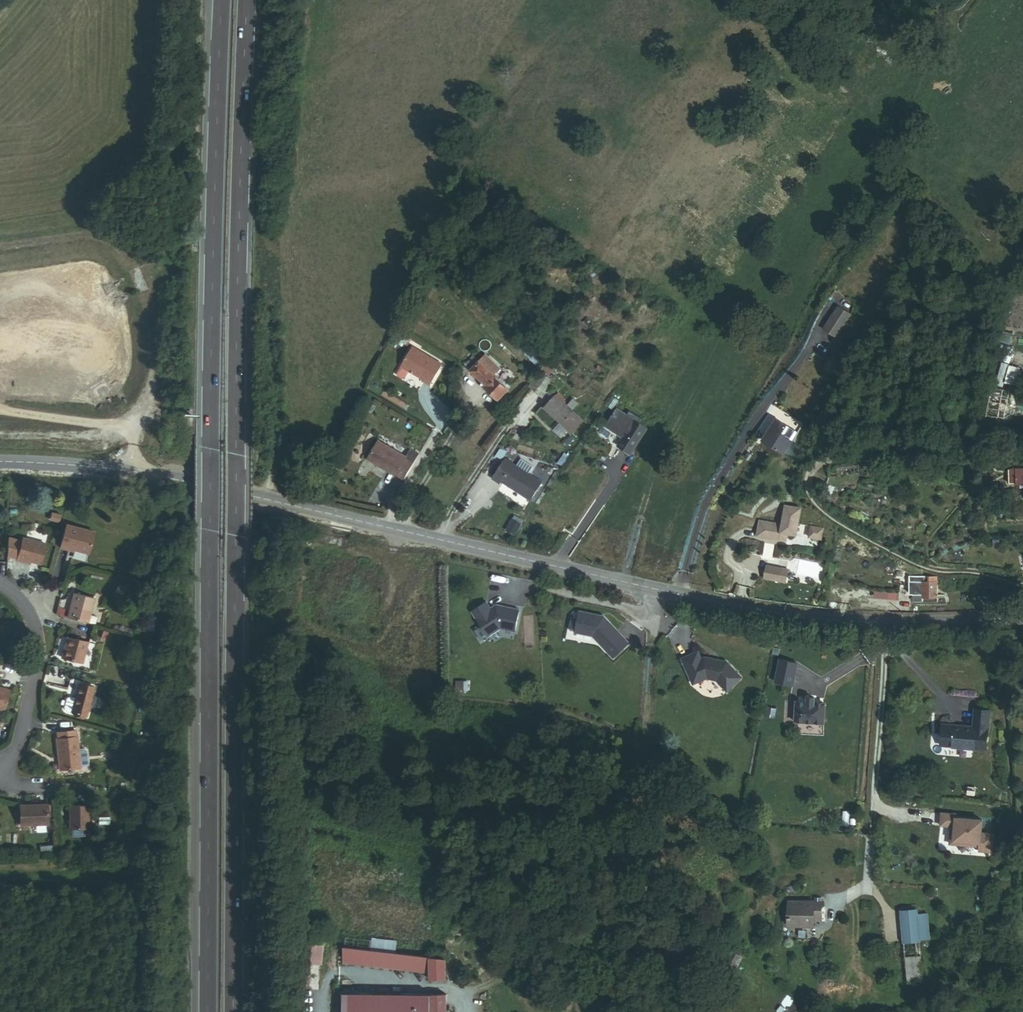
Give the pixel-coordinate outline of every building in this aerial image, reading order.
[(837,339),(852,316),(838,307),(824,331),(837,339)] [(441,360),(411,342),(399,361),(423,375),(422,376),(429,380),(441,360)] [(476,357),(469,351),(461,360),(468,366),(475,358),(476,357)] [(493,364),(480,354),(476,358),(475,358),(468,366),(485,380),(483,382),(497,393),(506,382),(489,368),(493,364)] [(993,409),(998,385),(989,383),(984,407),(993,409)] [(575,392),(569,399),(558,388),(546,401),(574,427),(592,407),(575,392)] [(647,426),(617,406),(604,425),(621,437),(616,445),(628,454),(647,426)] [(766,441),(788,453),(795,441),(784,435),(789,426),(778,420),(766,441)] [(561,439),(568,433),(560,425),(554,430),(561,439)] [(406,459),(381,445),(372,460),(397,474),(397,473),(407,478),(420,454),(411,449),(406,459)] [(543,480),(507,456),(493,478),(501,483),(503,480),(531,499),(543,480)] [(1022,482),(1022,467),(1009,469),(1010,483),(1022,482)] [(796,534),(801,508),(785,505),(781,524),(759,520),(757,530),(772,532),(771,537),(786,540),(787,533),(796,534)] [(60,515),(53,513),(51,520),(58,522),(60,515)] [(511,528),(520,532),(526,521),(517,517),(511,528)] [(522,534),(531,538),(537,527),(528,523),(522,534)] [(89,554),(94,532),(67,526),(61,549),(69,551),(69,549),(89,554)] [(821,540),(822,527),(808,526),(808,539),(821,540)] [(40,565),(45,544),(23,539),(17,561),(25,563),(26,561),(31,562),(40,565)] [(778,581),(780,570),(765,567),(763,578),(778,581)] [(784,582),(786,571),(780,570),(778,581),(784,582)] [(940,603),(940,577),(911,577),(911,581),(910,581),(910,594),(914,594),(914,603),(940,603)] [(1012,603),(1011,594),(1008,594),(1007,583),(1003,584),(1005,604),(1012,603)] [(90,616),(94,599),(74,594),(70,611),(68,619),(88,624),(90,616)] [(68,619),(70,611),(58,607),(56,616),(68,619)] [(497,615),(492,607),(477,617),(494,642),(506,633),(520,636),(525,615),(503,610),(497,615)] [(630,644),(606,617),(601,616),(601,615),(581,611),(577,632),(594,635),(614,658),(630,644)] [(97,618),(90,616),(88,624),(95,626),(97,618)] [(81,663),(87,643),(67,637),(61,657),(81,663)] [(742,674),(727,659),(705,655),(701,656),(698,649),(682,656),(693,681),(706,675),(717,678),(727,688),(742,674)] [(85,719),(92,690),(78,686),(74,701),(70,715),(85,719)] [(64,714),(70,715),(74,701),(68,699),(65,701),(63,711),(64,714)] [(807,701),(796,700),(795,720),(823,722),(825,702),(814,701),(807,701)] [(940,746),(986,748),(988,710),(973,709),(972,727),(972,729),(955,728),(955,726),(941,725),(940,746)] [(80,771),(76,739),(74,739),(64,740),(57,741),(55,741),(58,773),(80,771)] [(49,826),(48,806),(21,807),(22,827),(49,826)] [(88,829),(88,806),(70,806),(70,821),(71,821),(71,829),(88,829)] [(817,924),(824,924),(824,906),(791,907),(792,931),(817,931),(817,924)] [(914,906),(898,908),(902,939),(918,937),(918,936),(914,911),(914,906)] [(924,910),(914,911),(918,936),(928,935),(924,910)] [(324,965),(324,946),(304,945),(304,964),(324,965)] [(922,983),(922,956),(906,956),(906,983),(922,983)] [(445,983),(445,964),(431,964),(431,984),(445,983)] [(445,997),(431,997),(432,1011),(446,1011),(445,997)]
